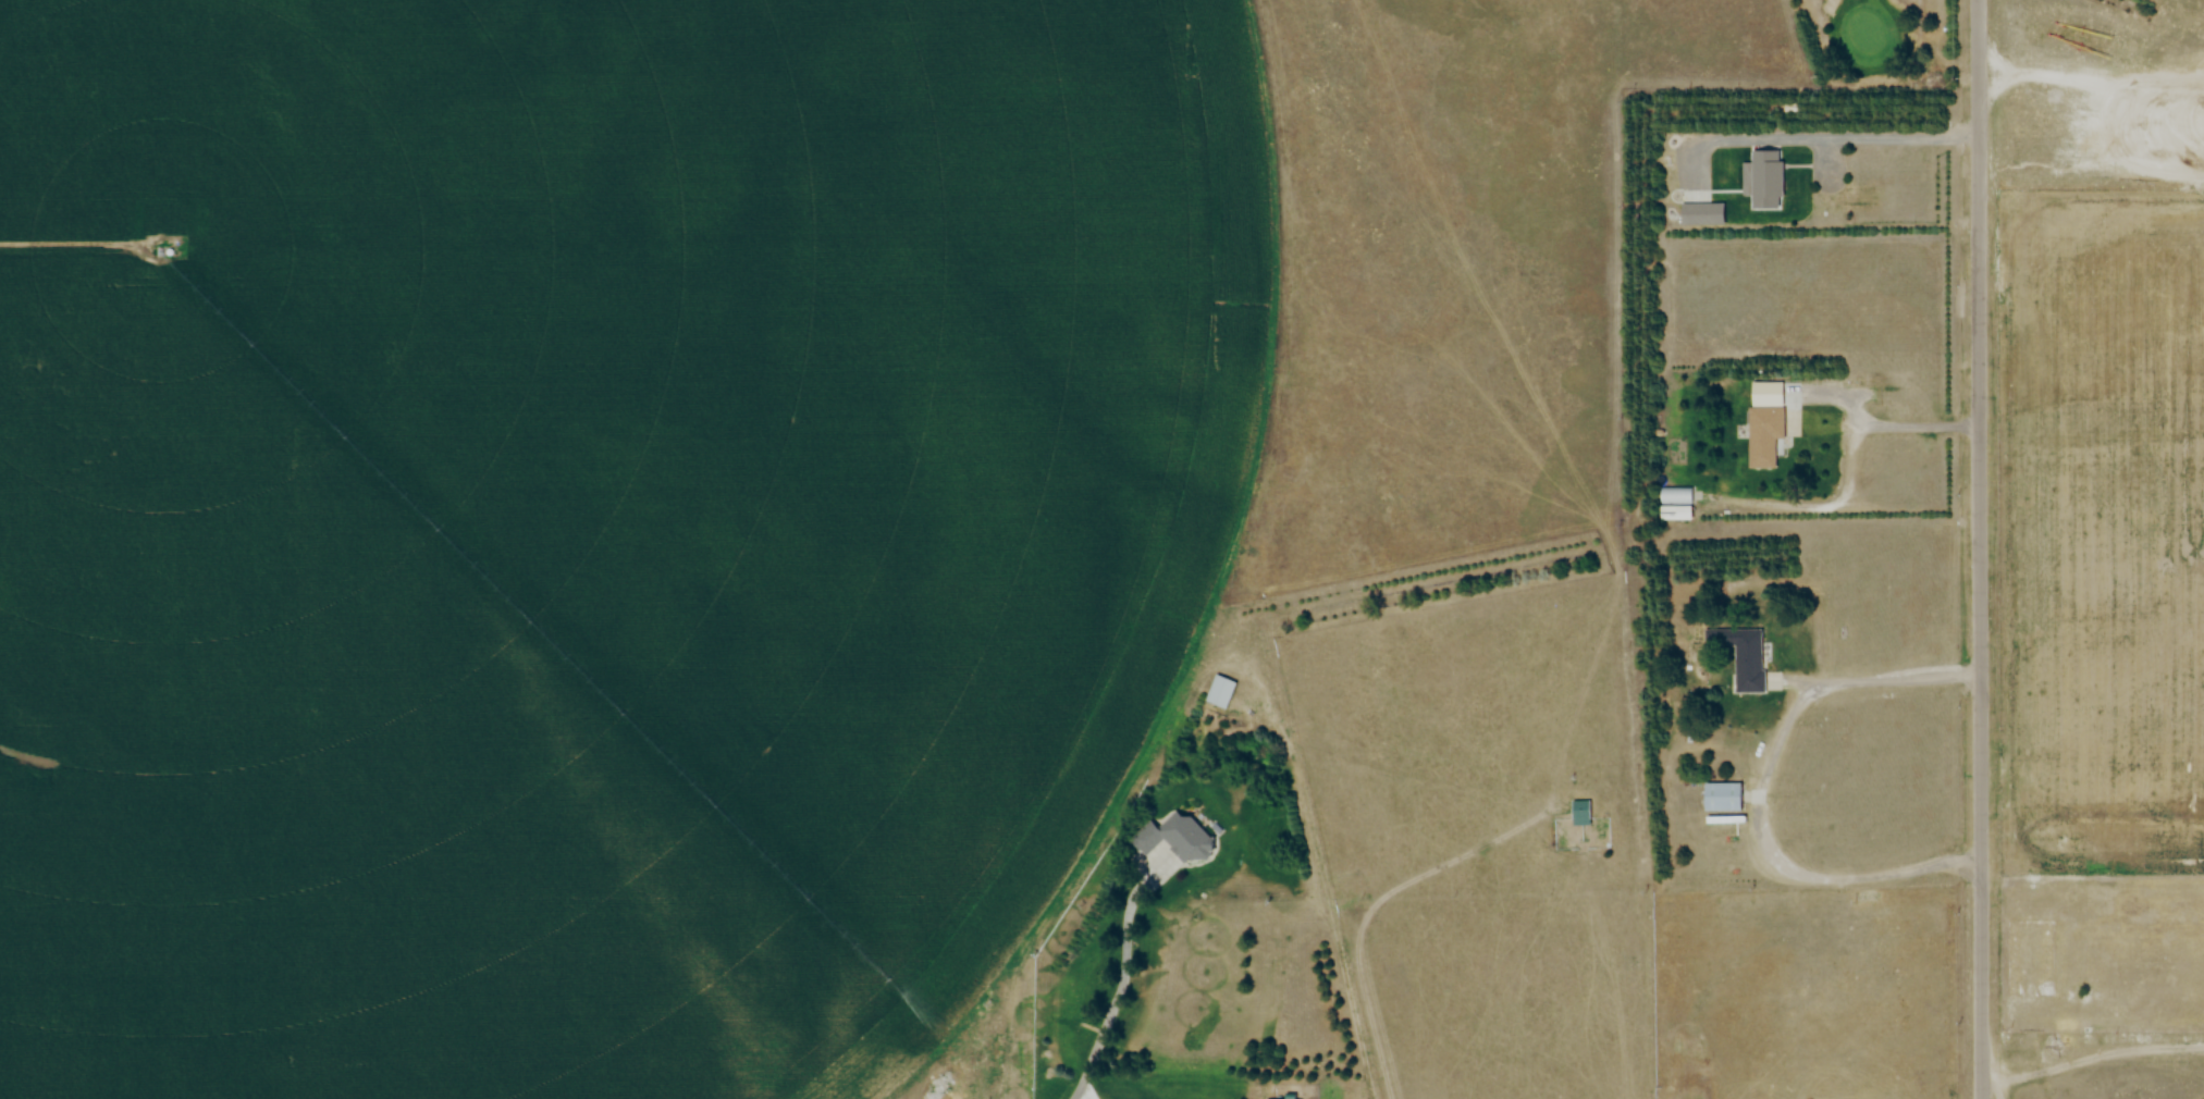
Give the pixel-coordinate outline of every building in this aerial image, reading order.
[(1748,210),(1777,210),(1777,152),(1748,152),(1748,210)] [(1778,441),(1778,409),(1744,409),(1744,470),(1773,470),(1773,441),(1778,441)] [(1695,488),(1657,488),(1657,506),(1695,506),(1695,488)] [(1759,630),(1718,630),(1718,647),(1731,647),(1731,695),(1759,695),(1759,630)] [(1243,684),(1222,672),(1208,698),(1229,710),(1243,684)] [(1700,782),(1735,783),(1735,810),(1700,810),(1700,782)] [(1570,802),(1570,826),(1592,826),(1592,802),(1570,802)] [(1193,867),(1221,847),(1190,805),(1140,840),(1151,855),(1173,839),(1193,867)]
